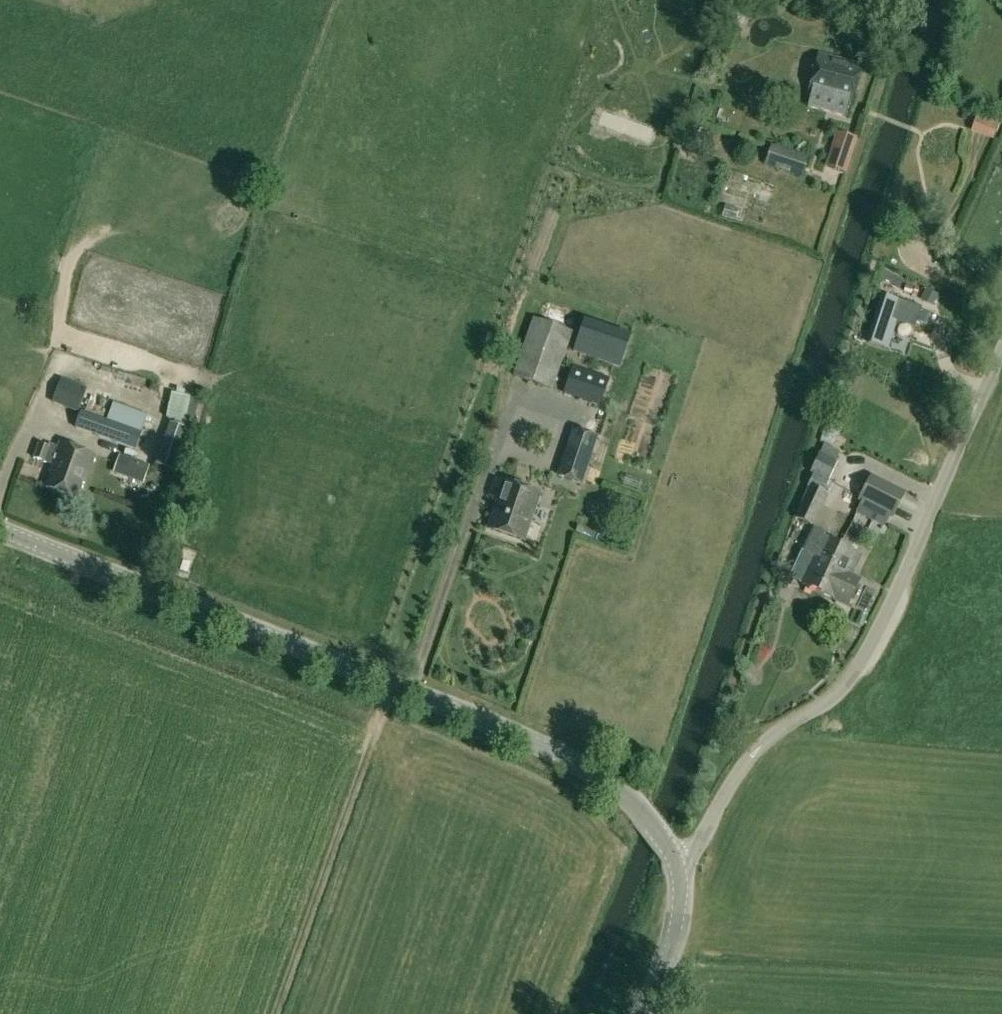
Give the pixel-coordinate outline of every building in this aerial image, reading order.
[(808,94),(811,95),(808,106),(845,116),(848,104),(851,105),(862,64),(818,53),(808,94)] [(974,105),(967,127),(990,134),(997,113),(974,105)] [(858,137),(837,131),(828,162),(849,168),(858,137)] [(809,157),(771,144),(764,165),(802,179),(809,157)] [(937,296),(927,290),(922,299),(933,305),(937,296)] [(862,341),(881,348),(888,327),(909,333),(917,309),(877,296),(862,341)] [(569,352),(616,363),(625,327),(577,316),(569,352)] [(535,320),(515,377),(550,389),(570,332),(535,320)] [(564,394),(600,406),(609,380),(573,367),(564,394)] [(74,384),(65,407),(78,412),(87,389),(74,384)] [(192,397),(171,393),(166,417),(187,422),(192,397)] [(106,421),(81,412),(76,428),(136,450),(141,434),(147,416),(112,404),(112,406),(111,405),(106,421)] [(818,422),(820,439),(835,437),(833,420),(818,422)] [(183,428),(166,423),(159,445),(177,450),(183,428)] [(596,438),(573,430),(559,476),(581,483),(596,438)] [(39,444),(34,458),(44,462),(52,465),(50,471),(52,472),(46,488),(77,498),(79,499),(94,456),(60,444),(58,448),(49,445),(49,448),(39,444)] [(819,453),(809,473),(813,474),(829,481),(838,462),(835,460),(839,451),(832,448),(823,444),(819,453)] [(120,458),(115,473),(126,477),(131,462),(120,458)] [(808,485),(828,494),(834,483),(829,481),(813,474),(808,485)] [(626,475),(623,483),(639,489),(642,481),(626,475)] [(871,476),(859,499),(892,516),(904,493),(871,476)] [(505,483),(489,529),(523,541),(539,494),(505,483)] [(813,527),(828,494),(808,485),(794,518),(813,527)] [(186,506),(189,497),(179,494),(176,504),(186,506)] [(800,584),(819,593),(841,546),(823,538),(825,534),(813,528),(803,551),(813,556),(800,584)] [(859,579),(851,576),(861,555),(841,546),(819,593),(847,606),(859,579)]
